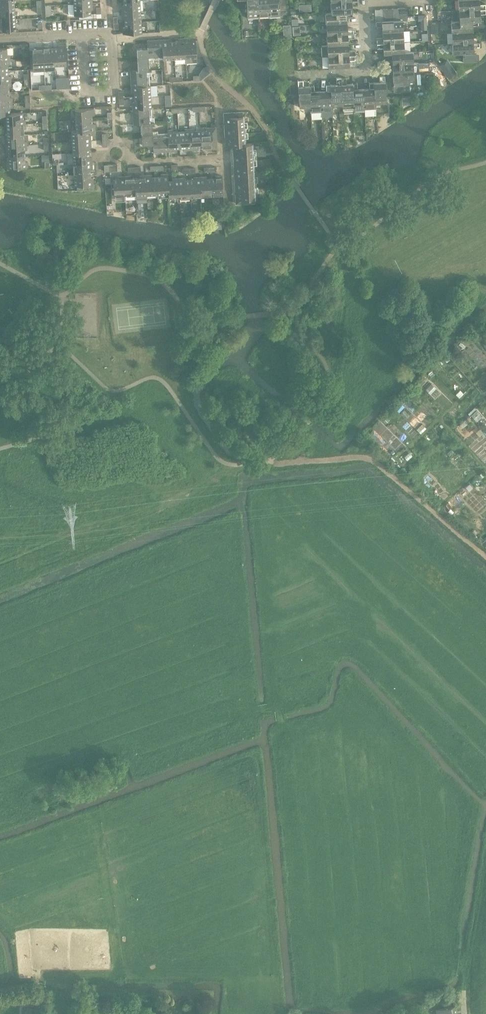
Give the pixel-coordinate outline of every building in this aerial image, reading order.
[(15,8),(14,0),(0,0),(0,9),(15,8)] [(122,12),(141,11),(140,0),(124,1),(124,5),(122,5),(122,12)] [(247,18),(259,18),(258,0),(246,0),(247,18)] [(259,18),(259,21),(260,20),(260,18),(269,17),(268,0),(258,0),(259,18)] [(269,17),(281,16),(280,11),(280,6),(279,1),(279,0),(268,0),(269,17)] [(358,0),(331,2),(331,12),(331,13),(353,12),(352,6),(358,5),(358,0)] [(459,10),(485,9),(485,4),(480,4),(480,0),(458,0),(459,10)] [(93,3),(74,4),(74,15),(91,14),(91,9),(93,9),(93,3)] [(15,19),(15,8),(0,9),(0,20),(15,19)] [(459,10),(452,11),(453,21),(460,21),(478,20),(481,20),(480,14),(485,14),(485,11),(485,9),(459,10)] [(141,11),(122,12),(122,18),(125,18),(125,22),(141,22),(141,11)] [(325,13),(326,24),(347,23),(347,17),(353,17),(353,12),(331,13),(331,12),(325,13)] [(0,20),(0,31),(16,30),(15,19),(0,20)] [(403,20),(399,20),(394,21),(388,21),(382,21),(376,22),(376,27),(382,26),(382,32),(403,31),(403,21),(403,20)] [(451,21),(452,32),(473,31),(473,25),(479,25),(478,20),(460,21),(453,21),(451,21)] [(141,22),(125,22),(125,27),(123,27),(123,34),(142,33),(141,22)] [(347,23),(326,24),(327,35),(354,33),(354,28),(348,29),(347,23)] [(377,38),(377,43),(404,42),(403,31),(382,32),(383,38),(377,38)] [(473,31),(452,32),(452,43),(479,42),(479,37),(473,37),(473,31)] [(354,33),(327,35),(327,46),(349,44),(348,38),(354,38),(354,33)] [(178,41),(174,41),(175,57),(185,57),(184,38),(178,39),(178,41)] [(184,38),(185,57),(186,63),(195,62),(197,61),(196,40),(191,40),(191,38),(184,38)] [(169,39),(163,40),(164,56),(163,56),(163,58),(175,57),(174,41),(169,42),(169,39)] [(137,48),(137,60),(148,59),(148,57),(163,56),(164,56),(163,40),(147,40),(147,48),(137,48)] [(404,42),(377,43),(377,48),(383,48),(384,54),(392,54),(392,53),(405,52),(404,42)] [(479,42),(452,43),(453,54),(474,53),(474,47),(480,47),(479,42)] [(349,44),(327,46),(321,46),(322,57),(328,56),(355,55),(355,50),(349,50),(349,44)] [(58,48),(54,48),(55,64),(66,64),(65,45),(58,45),(58,48)] [(44,69),(43,46),(37,47),(37,49),(32,49),(33,70),(35,71),(44,71),(44,69)] [(49,46),(43,46),(44,69),(46,71),(54,70),(55,69),(55,64),(54,48),(50,48),(49,46)] [(10,59),(10,54),(7,55),(7,48),(0,49),(0,60),(10,59)] [(392,53),(392,54),(392,64),(414,63),(413,52),(405,52),(392,53)] [(355,55),(328,56),(329,67),(350,66),(349,60),(355,60),(355,55)] [(0,60),(0,71),(8,70),(8,64),(10,64),(10,59),(0,60)] [(130,70),(131,86),(148,85),(147,70),(152,70),(151,69),(149,69),(148,59),(137,60),(138,70),(130,70)] [(447,61),(441,65),(446,73),(453,68),(447,61)] [(414,63),(392,64),(393,69),(393,75),(420,73),(419,73),(419,63),(414,63)] [(11,81),(11,76),(8,76),(8,70),(0,71),(0,82),(11,81)] [(420,73),(393,75),(394,86),(399,85),(404,85),(409,85),(410,85),(421,84),(420,73)] [(380,82),(374,82),(375,103),(386,102),(385,75),(380,76),(380,82)] [(337,84),(331,84),(332,105),(342,105),(342,108),(343,108),(341,78),(336,78),(337,84)] [(346,78),(341,78),(343,108),(343,110),(354,110),(353,104),(354,104),(352,83),(347,83),(346,78)] [(299,107),(310,107),(309,85),(303,86),(303,80),(290,81),(291,93),(299,93),(299,107)] [(0,82),(0,92),(9,92),(9,86),(11,86),(11,81),(0,82)] [(369,88),(364,88),(365,109),(375,109),(375,112),(376,112),(375,103),(374,82),(369,82),(369,88)] [(357,83),(352,83),(354,104),(353,104),(354,110),(354,113),(355,113),(355,110),(365,109),(364,88),(358,89),(357,83)] [(148,85),(131,86),(132,93),(134,93),(134,97),(151,96),(150,84),(148,85)] [(326,90),(320,91),(322,112),(331,111),(332,114),(333,114),(332,105),(331,84),(326,84),(326,90)] [(314,85),(309,85),(310,107),(311,115),(312,115),(312,112),(322,112),(320,91),(314,91),(314,85)] [(12,103),(12,98),(10,98),(9,92),(0,92),(0,103),(12,103)] [(132,102),(133,108),(149,107),(149,108),(151,108),(151,96),(134,97),(135,101),(132,102)] [(0,103),(0,114),(6,114),(10,114),(10,113),(10,108),(12,107),(12,103),(0,103)] [(149,107),(133,108),(133,124),(141,124),(141,123),(150,123),(150,122),(149,108),(149,107)] [(75,109),(76,120),(92,119),(92,115),(94,115),(94,108),(75,109)] [(4,117),(4,125),(26,123),(25,119),(23,119),(22,112),(10,113),(10,114),(6,114),(6,117),(4,117)] [(243,116),(238,116),(233,116),(229,117),(224,117),(225,129),(243,128),(243,127),(243,116)] [(92,119),(76,120),(76,130),(77,131),(88,130),(88,131),(95,131),(95,124),(92,124),(92,119)] [(141,123),(141,124),(142,134),(153,133),(152,123),(155,123),(155,122),(150,122),(150,123),(141,123)] [(26,123),(4,125),(5,133),(7,132),(7,135),(24,134),(23,129),(26,128),(26,123)] [(206,130),(200,130),(201,147),(204,146),(205,149),(213,148),(213,143),(212,138),(212,133),(212,127),(206,128),(206,130)] [(194,128),(190,129),(191,150),(199,149),(199,147),(201,147),(200,130),(195,131),(194,128)] [(185,131),(179,132),(180,148),(183,148),(183,150),(191,150),(190,129),(185,129),(185,131)] [(72,131),(72,142),(91,141),(91,135),(88,135),(88,131),(88,130),(77,131),(76,130),(72,131)] [(167,132),(167,135),(168,135),(169,151),(177,150),(177,148),(180,148),(179,132),(173,132),(173,130),(168,130),(168,132),(167,132)] [(244,132),(225,133),(226,145),(233,145),(233,144),(244,144),(244,143),(244,134),(244,132)] [(153,133),(142,134),(142,145),(153,144),(153,152),(169,151),(168,135),(167,135),(153,136),(153,133)] [(5,138),(6,146),(27,145),(27,140),(24,140),(24,134),(7,135),(8,138),(5,138)] [(91,141),(72,142),(73,153),(89,152),(89,147),(91,147),(91,141)] [(233,144),(233,145),(233,156),(252,155),(252,154),(251,143),(244,143),(244,144),(233,144)] [(27,145),(6,146),(6,154),(9,154),(9,157),(25,156),(25,150),(27,150),(27,145)] [(89,152),(73,153),(74,164),(92,163),(92,156),(90,156),(89,152)] [(25,156),(9,157),(9,160),(7,160),(7,168),(28,167),(28,162),(25,162),(25,156)] [(252,159),(234,160),(234,172),(253,171),(253,161),(252,159)] [(92,163),(74,164),(74,174),(90,173),(90,169),(93,169),(92,163)] [(253,171),(234,172),(235,183),(254,182),(254,181),(253,171)] [(90,173),(74,174),(75,190),(94,189),(93,178),(91,178),(90,173)] [(161,177),(157,177),(158,193),(158,198),(168,197),(168,192),(168,181),(168,174),(161,174),(161,177)] [(139,178),(135,178),(136,194),(147,194),(146,175),(139,175),(139,178)] [(152,175),(146,175),(147,194),(158,193),(157,177),(152,177),(152,175)] [(215,178),(211,179),(212,195),(223,194),(222,175),(215,176),(215,178)] [(125,195),(124,176),(118,177),(118,179),(113,179),(114,195),(125,195)] [(131,176),(124,176),(125,195),(136,194),(135,178),(131,178),(131,176)] [(206,176),(200,177),(201,195),(212,195),(211,179),(207,179),(206,176)] [(194,179),(189,180),(190,196),(201,195),(200,177),(194,177),(194,179)] [(168,192),(168,197),(180,197),(178,178),(172,178),(172,181),(168,181),(168,192)] [(185,178),(178,178),(180,197),(190,196),(189,180),(185,180),(185,178)] [(254,187),(235,188),(236,199),(241,199),(245,199),(250,199),(255,198),(254,188),(254,187)] [(456,1006),(436,1010),(437,1013),(457,1013),(456,1006)]
